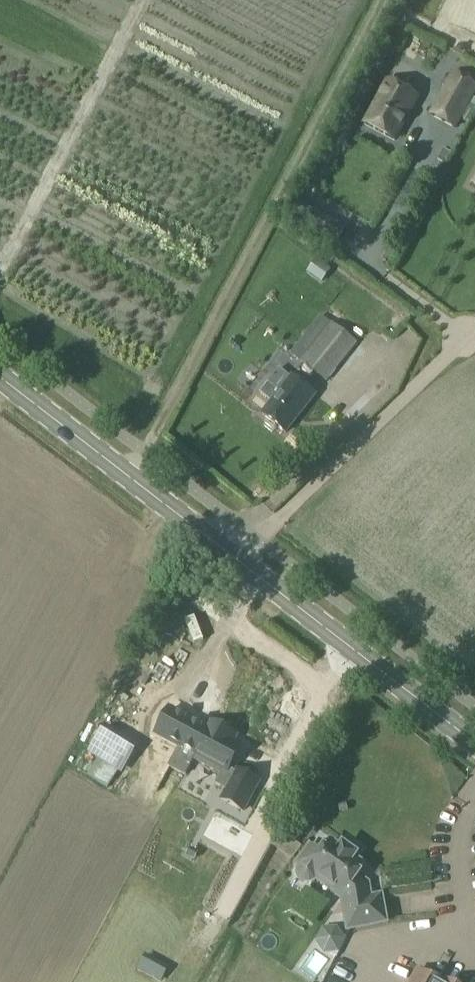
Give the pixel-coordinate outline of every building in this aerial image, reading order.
[(411,73),(409,77),(426,83),(439,48),(400,34),(389,65),(411,73)] [(430,117),(453,130),(474,92),(474,89),(453,77),(430,117)] [(386,83),(363,125),(393,142),(416,99),(386,83)] [(351,207),(347,217),(362,222),(365,212),(351,207)] [(321,315),(289,354),(326,384),(358,345),(321,315)] [(293,379),(263,416),(286,434),(316,397),(293,379)] [(239,719),(269,738),(285,713),(237,682),(211,723),(229,734),(239,719)] [(169,712),(156,734),(181,748),(170,768),(184,776),(185,776),(193,761),(192,761),(207,733),(169,712)] [(207,733),(192,761),(193,761),(220,776),(216,785),(226,791),(235,775),(227,771),(239,750),(229,745),(234,737),(212,725),(211,725),(207,733)] [(134,750),(103,731),(92,749),(123,769),(134,750)] [(226,791),(221,801),(242,812),(258,784),(236,773),(235,775),(226,791)] [(299,870),(299,875),(301,878),(304,881),(308,881),(312,880),(315,876),(342,895),(342,894),(348,898),(349,904),(344,905),(348,929),(383,923),(379,899),(368,901),(366,887),(354,878),(361,868),(350,861),(353,857),(342,849),(339,853),(328,846),(321,856),(311,849),(300,865),(301,866),(299,870)] [(351,972),(331,965),(328,977),(345,981),(348,981),(351,972)]
